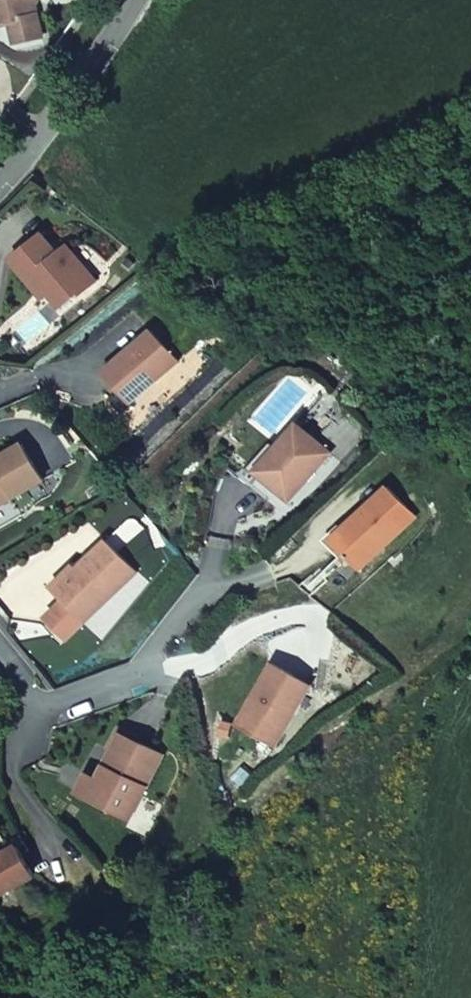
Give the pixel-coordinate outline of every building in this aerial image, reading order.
[(0,4),(0,22),(8,21),(13,43),(40,38),(34,6),(38,0),(0,0),(0,1),(0,4)] [(33,235),(1,261),(14,277),(27,293),(33,288),(39,295),(49,308),(68,292),(70,294),(86,281),(59,246),(49,255),(33,235)] [(33,288),(27,293),(33,300),(39,295),(33,288)] [(140,328),(92,370),(106,385),(119,400),(167,358),(140,328)] [(290,493),(327,443),(293,415),(246,475),(257,483),(268,492),(275,482),(290,493)] [(0,452),(0,501),(40,478),(19,442),(0,452)] [(421,507),(393,476),(366,502),(370,506),(360,514),(357,510),(336,530),(339,532),(340,541),(342,549),(358,566),(421,507)] [(370,506),(366,502),(357,510),(360,514),(370,506)] [(72,571),(50,595),(56,600),(59,597),(82,621),(130,570),(99,540),(70,570),(72,571)] [(358,566),(342,549),(334,557),(349,573),(358,566)] [(70,570),(67,566),(45,589),(50,595),(72,571),(70,570)] [(50,611),(41,620),(63,641),(82,621),(59,597),(56,600),(58,602),(50,611)] [(290,653),(282,665),(294,673),(302,661),(290,653)] [(239,722),(276,746),(312,683),(294,673),(282,665),(274,661),(257,691),(239,722)] [(92,780),(81,800),(124,822),(158,755),(116,733),(104,757),(92,780)] [(71,794),(81,800),(92,780),(80,774),(71,794)] [(29,882),(21,868),(13,853),(0,860),(0,903),(29,882)]
